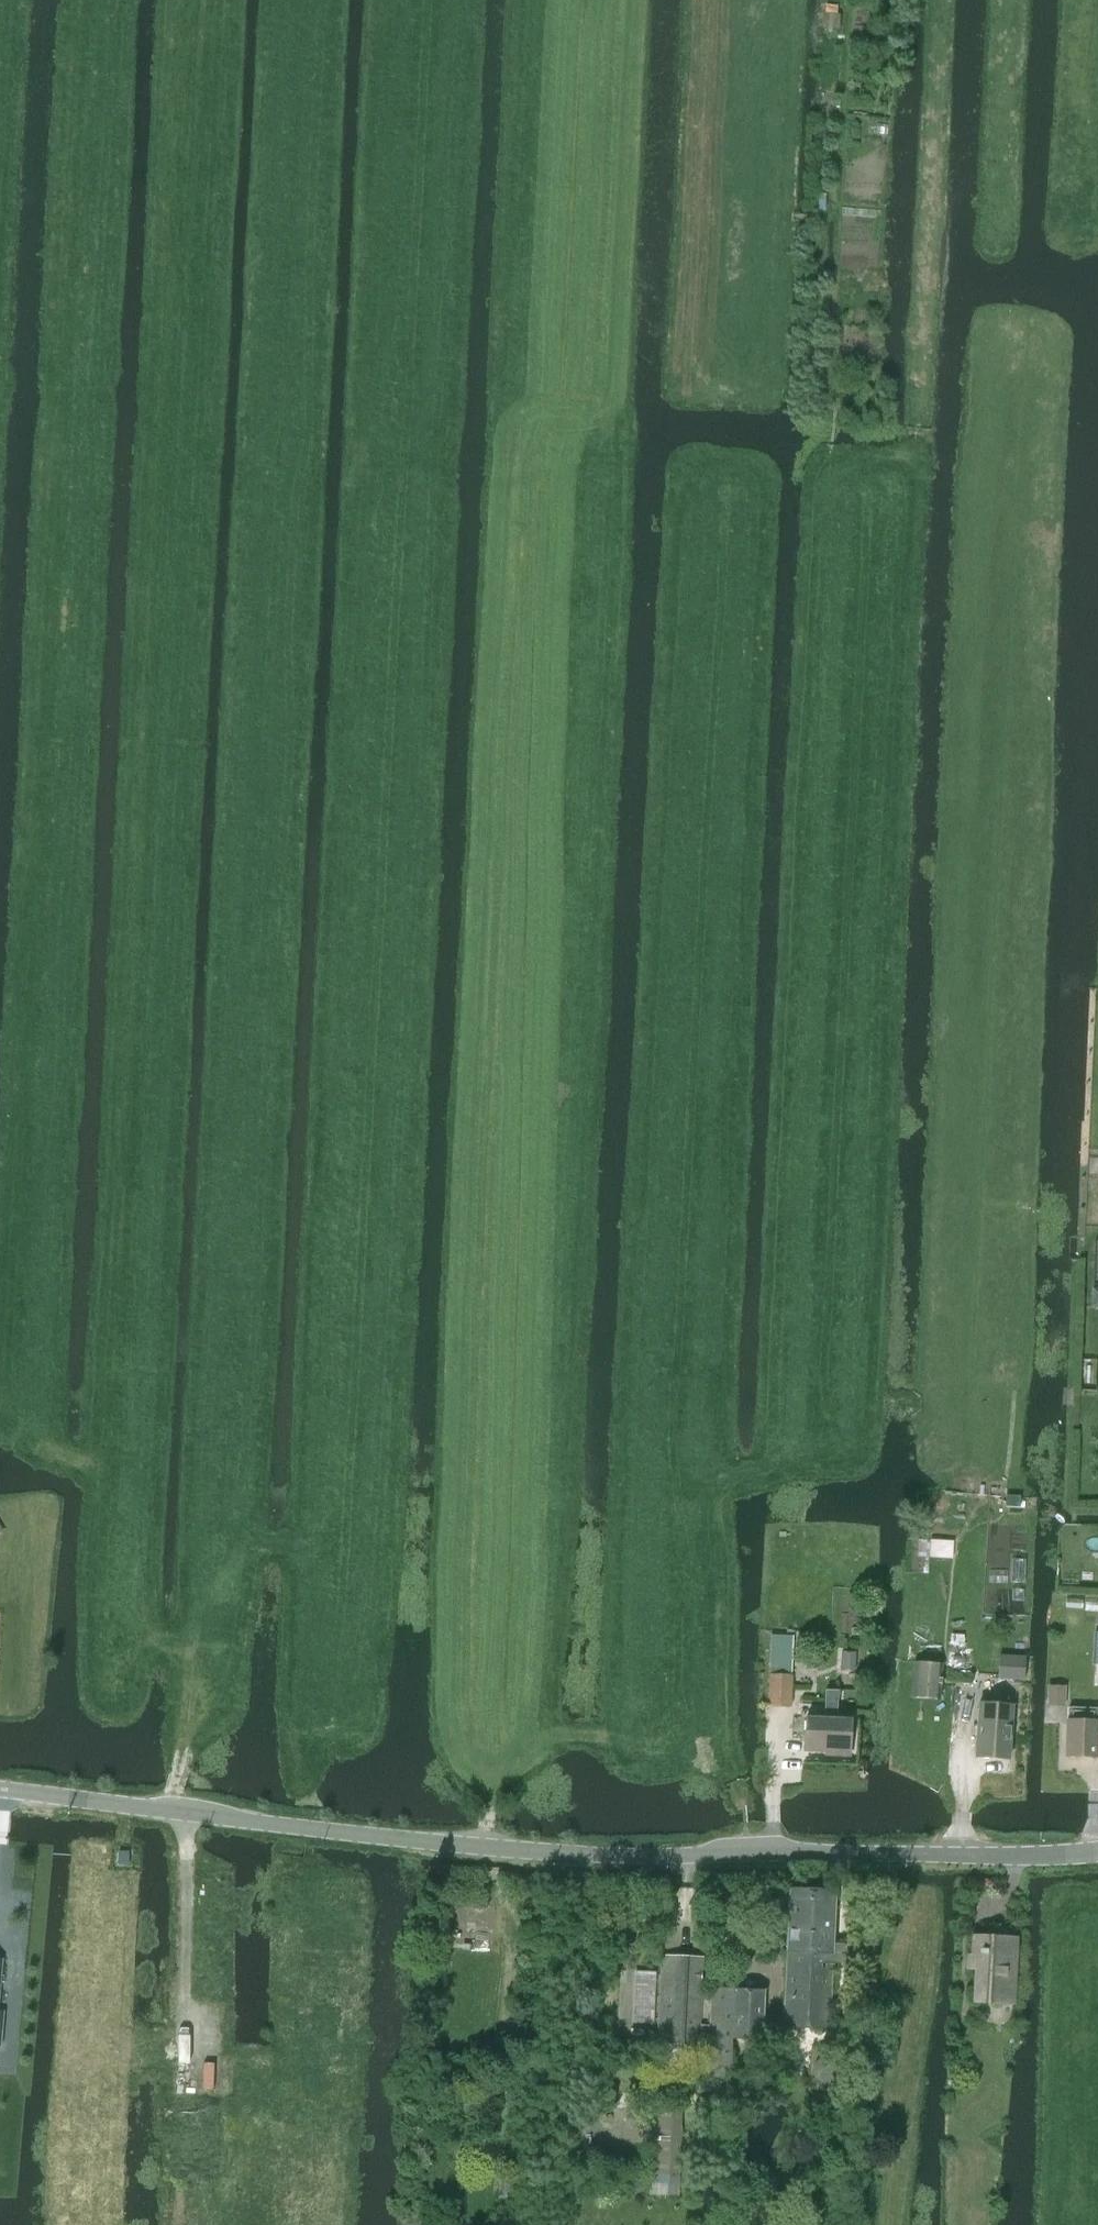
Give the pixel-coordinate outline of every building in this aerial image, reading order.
[(770,1657),(769,1662),(792,1662),(792,1657),(793,1636),(771,1635),(770,1657)] [(840,1670),(855,1671),(856,1652),(841,1651),(840,1670)] [(914,1661),(911,1697),(939,1700),(942,1663),(914,1661)] [(768,1673),(767,1704),(783,1704),(789,1705),(792,1705),(793,1674),(792,1674),(790,1674),(768,1673)] [(1047,1685),(1046,1705),(1049,1705),(1065,1706),(1066,1686),(1049,1685),(1047,1685)] [(805,1717),(804,1750),(832,1750),(832,1755),(849,1755),(850,1719),(837,1718),(838,1690),(825,1689),(825,1690),(824,1718),(805,1717)] [(980,1704),(976,1755),(1008,1758),(1012,1706),(980,1704)] [(1069,1707),(1067,1754),(1095,1754),(1096,1708),(1069,1707)] [(834,1889),(788,1887),(782,2023),(828,2025),(830,1968),(835,1968),(835,1959),(856,1960),(857,1942),(832,1941),(834,1889)] [(971,1934),(970,1969),(977,1970),(976,2000),(1013,2001),(1015,1936),(978,1934),(971,1934)] [(701,1956),(662,1954),(657,2043),(697,2046),(701,1956)] [(710,1986),(706,2075),(731,2076),(732,2038),(735,2038),(741,2038),(746,2038),(751,2038),(755,2038),(756,2038),(757,2038),(758,2038),(759,2038),(761,2038),(761,2037),(763,1989),(710,1986)] [(812,2073),(829,2086),(850,2076),(852,2053),(834,2040),(814,2049),(812,2073)] [(652,2105),(649,2174),(679,2175),(682,2106),(652,2105)]
